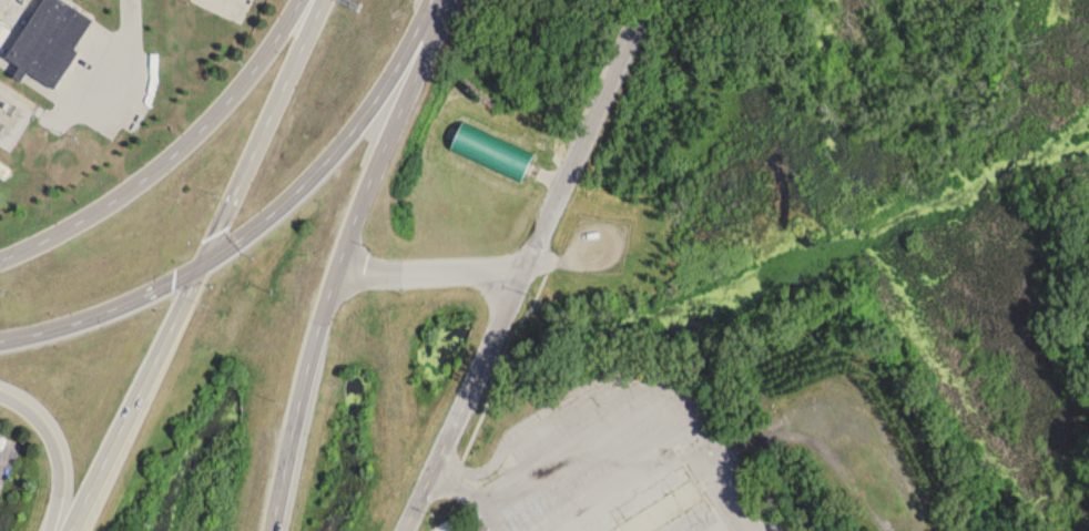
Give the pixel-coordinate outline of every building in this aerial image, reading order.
[(4,54),(40,0),(66,0),(93,18),(74,47),(79,49),(54,86),(4,54)] [(522,180),(535,151),(460,120),(448,150),(522,180)] [(693,482),(610,530),(660,530),(706,504),(693,482)]
